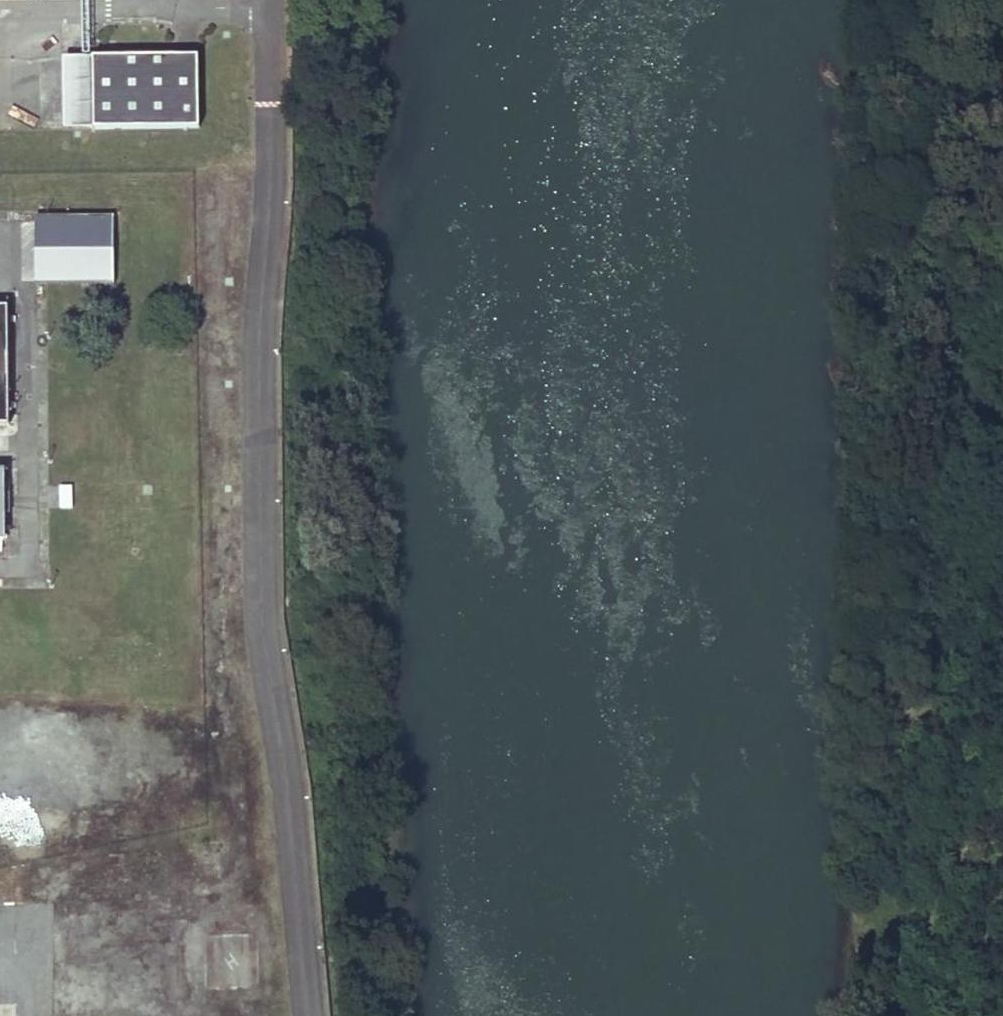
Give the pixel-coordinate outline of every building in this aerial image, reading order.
[(199,118),(199,48),(91,49),(92,119),(199,118)] [(109,209),(34,210),(35,270),(110,269),(109,209)] [(0,303),(0,420),(10,420),(10,303),(0,303)]
